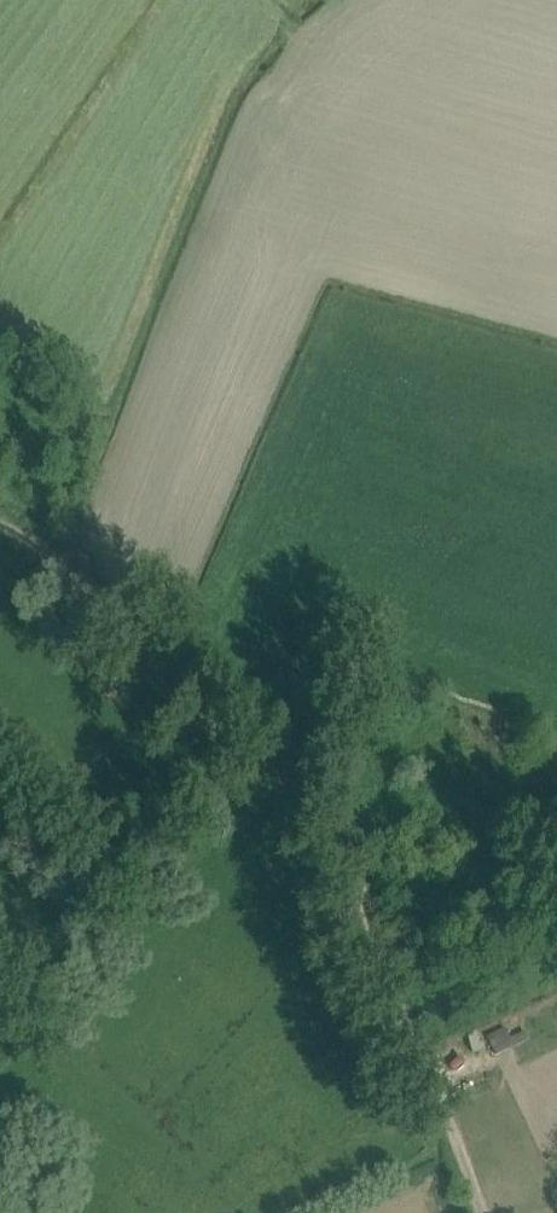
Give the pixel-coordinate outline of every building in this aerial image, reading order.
[(505,1028),(487,1037),(494,1052),(496,1055),(514,1047),(505,1028)]
